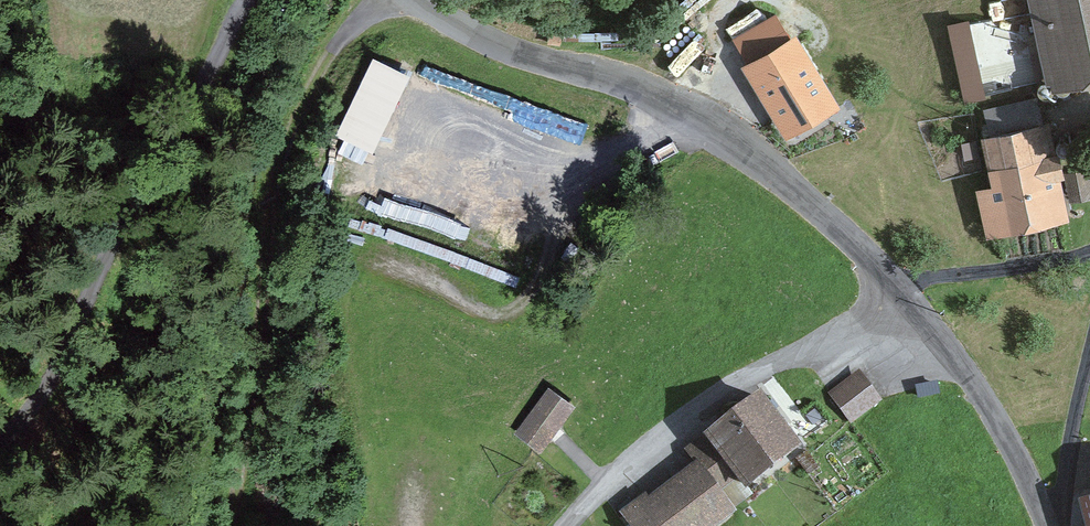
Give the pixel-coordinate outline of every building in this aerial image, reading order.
[(1062,76),(1089,70),(1089,0),(1045,0),(1062,76)] [(965,21),(949,24),(961,93),(977,90),(965,21)] [(766,22),(726,46),(761,104),(801,80),(766,22)] [(370,51),(334,121),(371,140),(407,70),(370,51)] [(1040,101),(990,111),(1006,186),(983,190),(990,227),(1062,212),(1040,101)] [(1066,173),(1072,195),(1089,190),(1089,184),(1086,168),(1066,173)] [(862,374),(824,400),(845,430),(882,404),(862,374)] [(551,389),(517,433),(543,453),(577,409),(551,389)] [(738,468),(753,489),(809,449),(772,399),(715,439),(719,444),(624,512),(634,525),(719,525),(736,513),(715,484),(738,468)]
